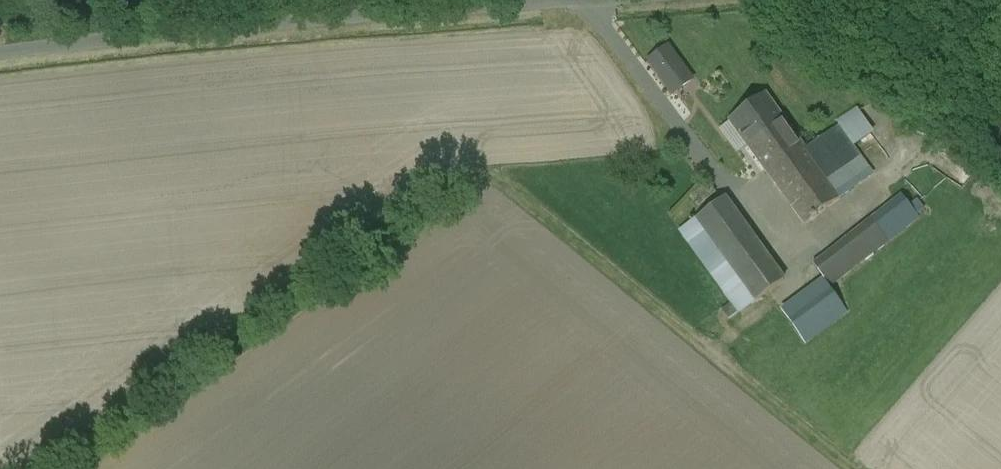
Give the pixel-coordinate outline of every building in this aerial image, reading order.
[(685,78),(664,49),(652,59),(673,88),(685,78)] [(805,149),(798,138),(766,93),(730,120),(748,145),(748,146),(805,225),(872,176),(836,127),(805,149)] [(918,216),(902,195),(886,207),(903,228),(918,216)] [(724,198),(680,230),(715,278),(740,312),(784,281),(724,198)] [(886,207),(813,265),(829,285),(903,228),(886,207)]
